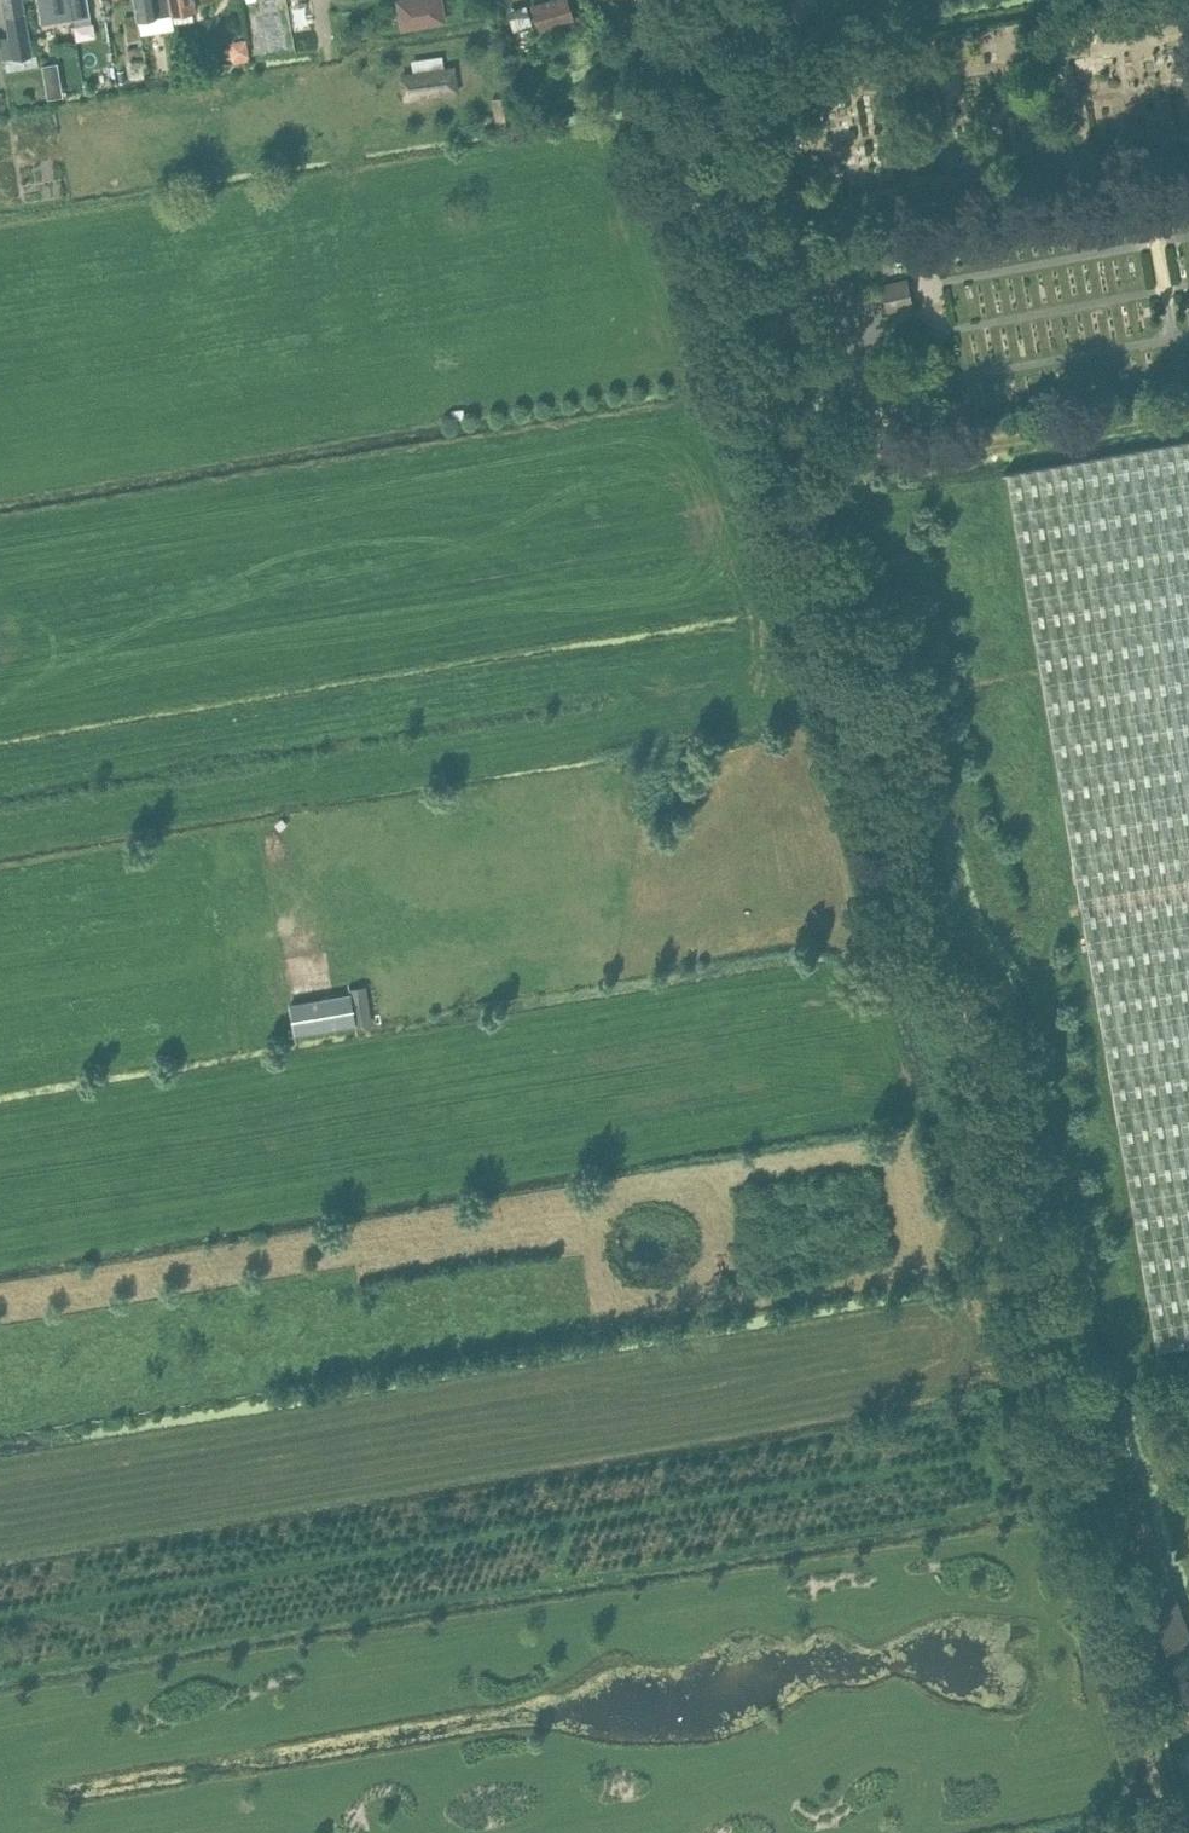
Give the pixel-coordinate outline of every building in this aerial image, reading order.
[(24,0),(2,0),(5,17),(7,16),(11,38),(0,40),(0,42),(3,61),(32,57),(25,14),(26,14),(24,0)] [(55,21),(74,17),(71,0),(52,0),(55,21)] [(74,17),(75,23),(92,20),(89,0),(71,0),(74,17)] [(137,14),(138,19),(158,15),(155,0),(135,0),(137,14)] [(169,14),(195,10),(193,0),(166,0),(169,14)] [(567,0),(547,0),(533,4),(540,28),(572,18),(567,0)] [(804,0),(785,0),(790,20),(808,15),(804,0)] [(415,5),(400,8),(404,29),(418,27),(415,5)] [(590,8),(577,12),(581,24),(594,20),(590,8)] [(137,14),(123,16),(127,40),(141,38),(141,34),(138,19),(137,14)] [(239,39),(230,52),(231,59),(249,56),(246,38),(239,39)] [(416,97),(459,90),(455,66),(412,73),(416,97)] [(502,99),(491,100),(495,127),(505,126),(502,99)] [(913,303),(908,279),(881,285),(887,309),(913,303)] [(1001,482),(1038,685),(1095,996),(1161,1359),(1188,1354),(1188,448),(1001,482)] [(349,991),(292,1001),(297,1033),(355,1023),(350,995),(349,991)] [(367,992),(350,995),(355,1023),(372,1020),(367,992)] [(1180,1757),(1188,1787),(1188,1754),(1180,1757)]
